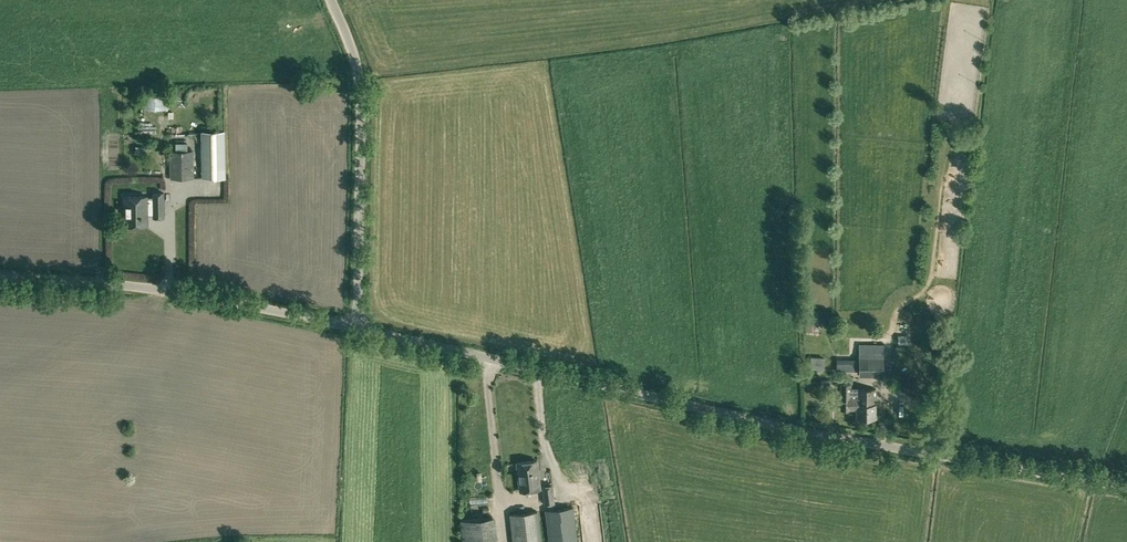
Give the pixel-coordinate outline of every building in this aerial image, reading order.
[(225,177),(224,131),(202,131),(203,177),(225,177)] [(170,152),(171,178),(193,177),(193,151),(170,152)] [(125,197),(125,207),(125,219),(125,225),(147,224),(147,215),(153,214),(153,217),(164,217),(164,193),(153,193),(153,200),(147,200),(147,196),(125,197)] [(805,321),(805,330),(816,330),(816,321),(805,321)] [(859,344),(859,375),(883,376),(884,344),(859,344)] [(824,369),(825,359),(825,358),(812,357),(811,368),(824,369)] [(856,362),(836,362),(836,370),(856,371),(856,362)] [(841,384),(841,410),(856,410),(856,417),(876,417),(876,389),(851,389),(851,384),(841,384)] [(884,423),(874,423),(874,435),(883,435),(884,423)] [(537,460),(517,463),(520,491),(540,488),(537,460)] [(554,503),(552,485),(543,486),(545,504),(554,503)] [(573,507),(546,510),(549,541),(577,541),(573,507)] [(538,511),(510,514),(513,541),(541,541),(538,511)] [(493,513),(460,517),(462,541),(497,541),(493,513)]
